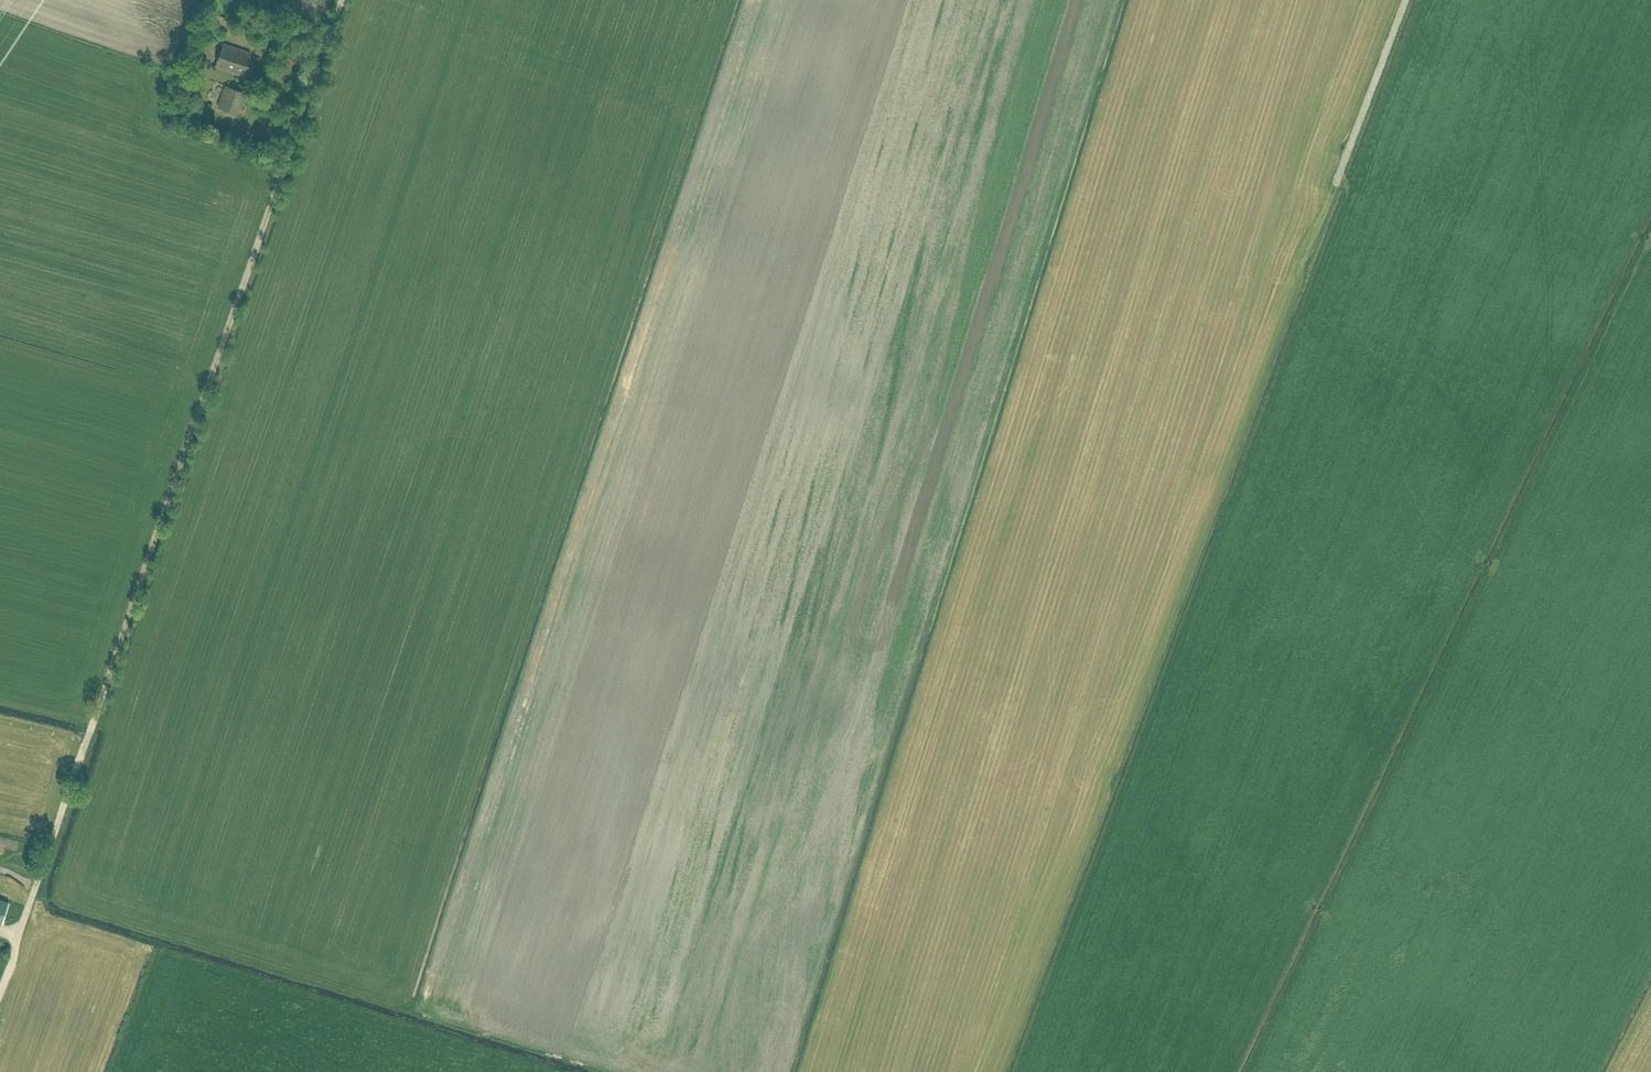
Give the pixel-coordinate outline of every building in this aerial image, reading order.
[(222,18),(218,28),(228,32),(233,22),(222,18)] [(215,66),(242,76),(243,73),(252,76),(258,58),(249,55),(250,52),(223,43),(215,66)] [(246,92),(226,86),(219,107),(239,113),(246,92)]
